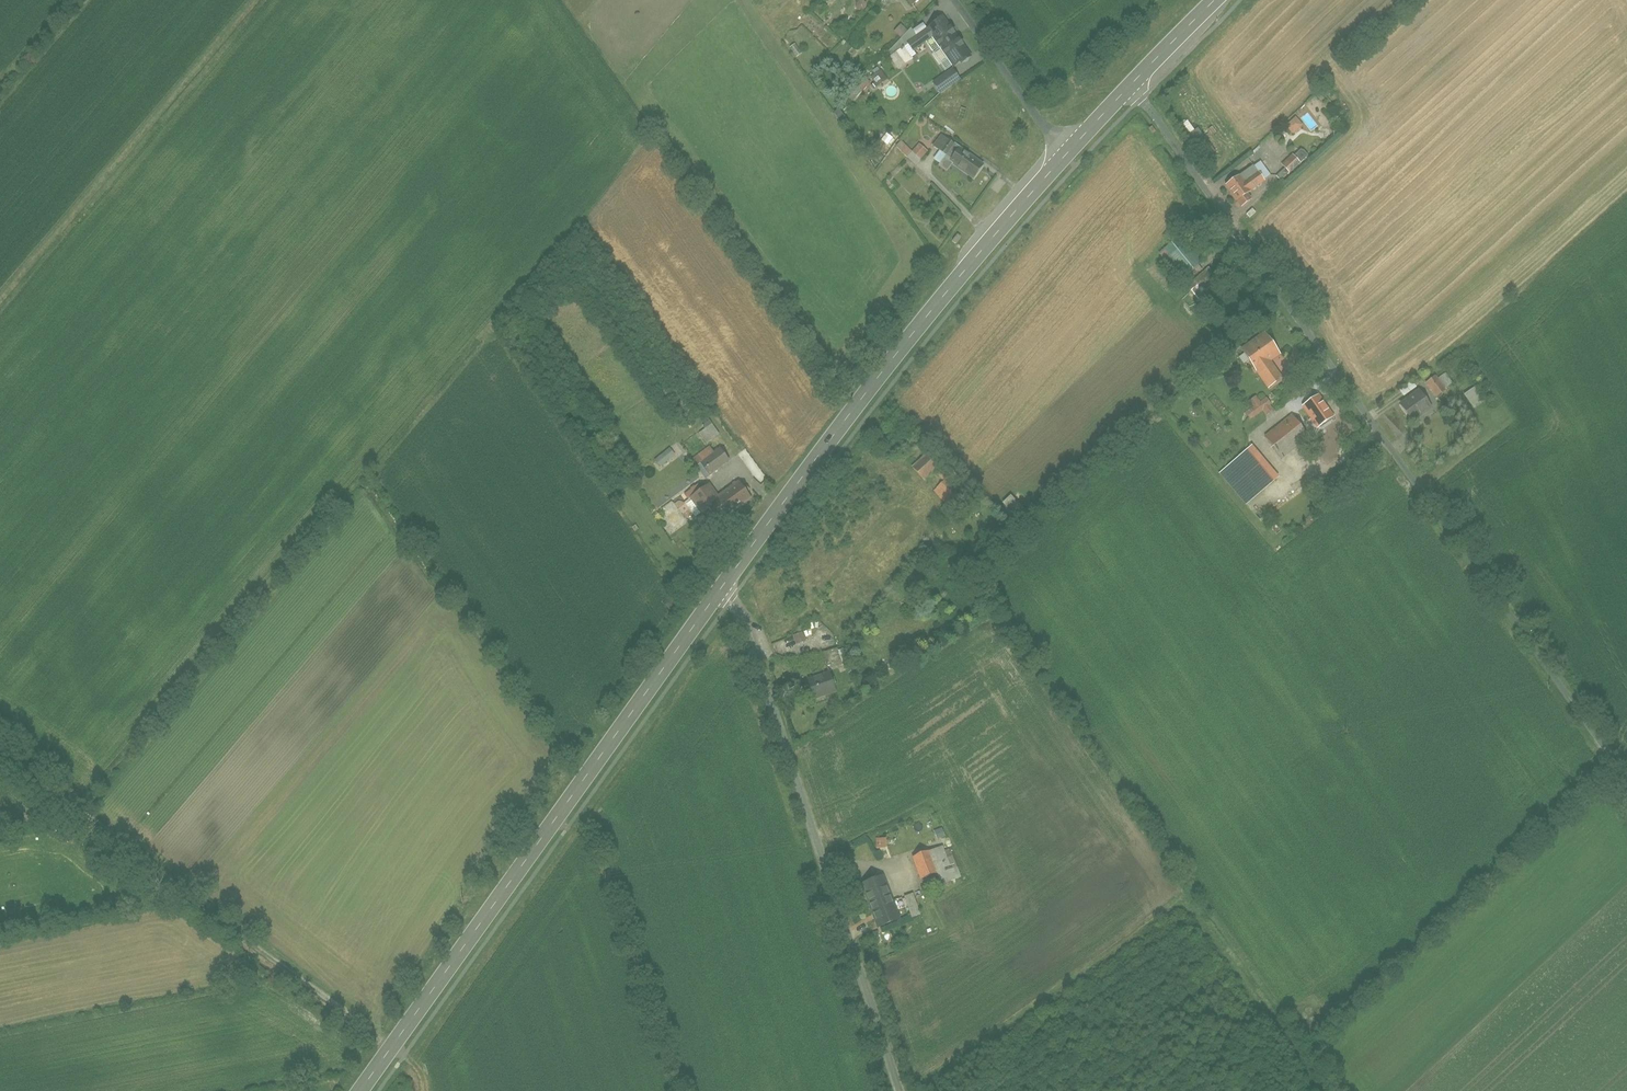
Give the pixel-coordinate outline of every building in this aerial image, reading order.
[(953,69),(971,56),(945,17),(907,42),(914,52),(934,39),(953,69)] [(897,32),(903,37),(910,30),(903,24),(897,32)] [(941,94),(961,80),(953,69),(933,82),(941,94)] [(882,71),(874,78),(881,86),(889,79),(882,71)] [(1321,125),(1306,107),(1297,114),(1312,132),(1321,125)] [(1304,127),(1296,118),(1286,127),(1294,135),(1304,127)] [(1201,146),(1209,141),(1202,128),(1193,134),(1201,146)] [(943,134),(935,146),(942,150),(936,160),(943,164),(957,142),(943,134)] [(915,152),(909,147),(904,153),(918,165),(930,151),(922,144),(915,152)] [(1297,157),(1294,154),(1285,165),(1296,174),(1311,155),(1304,149),(1297,157)] [(975,179),(983,166),(960,150),(951,163),(975,179)] [(1284,179),(1293,174),(1289,169),(1281,174),(1284,179)] [(1228,186),(1226,187),(1242,208),(1252,200),(1249,195),(1266,182),(1259,173),(1246,183),(1241,176),(1228,186)] [(1187,279),(1204,264),(1181,238),(1164,252),(1187,279)] [(1278,356),(1267,340),(1242,358),(1267,392),(1281,382),(1268,364),(1278,356)] [(1449,384),(1443,377),(1437,382),(1435,379),(1425,387),(1433,398),(1444,390),(1443,389),(1449,384)] [(1473,389),(1463,397),(1473,410),(1483,402),(1473,389)] [(1431,407),(1420,392),(1398,407),(1409,422),(1431,407)] [(1270,407),(1265,400),(1260,404),(1255,398),(1247,403),(1251,409),(1244,414),(1249,421),(1263,412),(1265,416),(1271,412),(1268,407),(1270,407)] [(1331,419),(1315,399),(1300,411),(1316,431),(1331,419)] [(1311,438),(1293,415),(1265,437),(1283,460),(1311,438)] [(712,420),(704,425),(707,429),(701,433),(709,444),(722,434),(712,420)] [(722,447),(704,462),(714,475),(733,460),(722,447)] [(672,448),(657,459),(662,467),(678,456),(672,448)] [(1276,480),(1249,449),(1222,472),(1249,503),(1276,480)] [(928,452),(915,467),(929,479),(942,464),(928,452)] [(952,476),(936,492),(956,513),(973,497),(952,476)] [(742,478),(722,494),(712,482),(693,496),(707,514),(715,509),(723,519),(755,495),(742,478)] [(798,644),(808,641),(805,632),(795,635),(798,644)] [(829,667),(843,662),(838,648),(825,653),(829,667)] [(828,673),(808,680),(815,700),(835,694),(828,673)] [(890,838),(878,838),(878,848),(890,848),(890,838)] [(946,845),(917,856),(926,878),(939,873),(944,886),(964,877),(952,848),(948,850),(946,845)] [(888,875),(867,882),(882,929),(903,922),(888,875)] [(907,896),(916,918),(924,914),(915,893),(907,896)]
